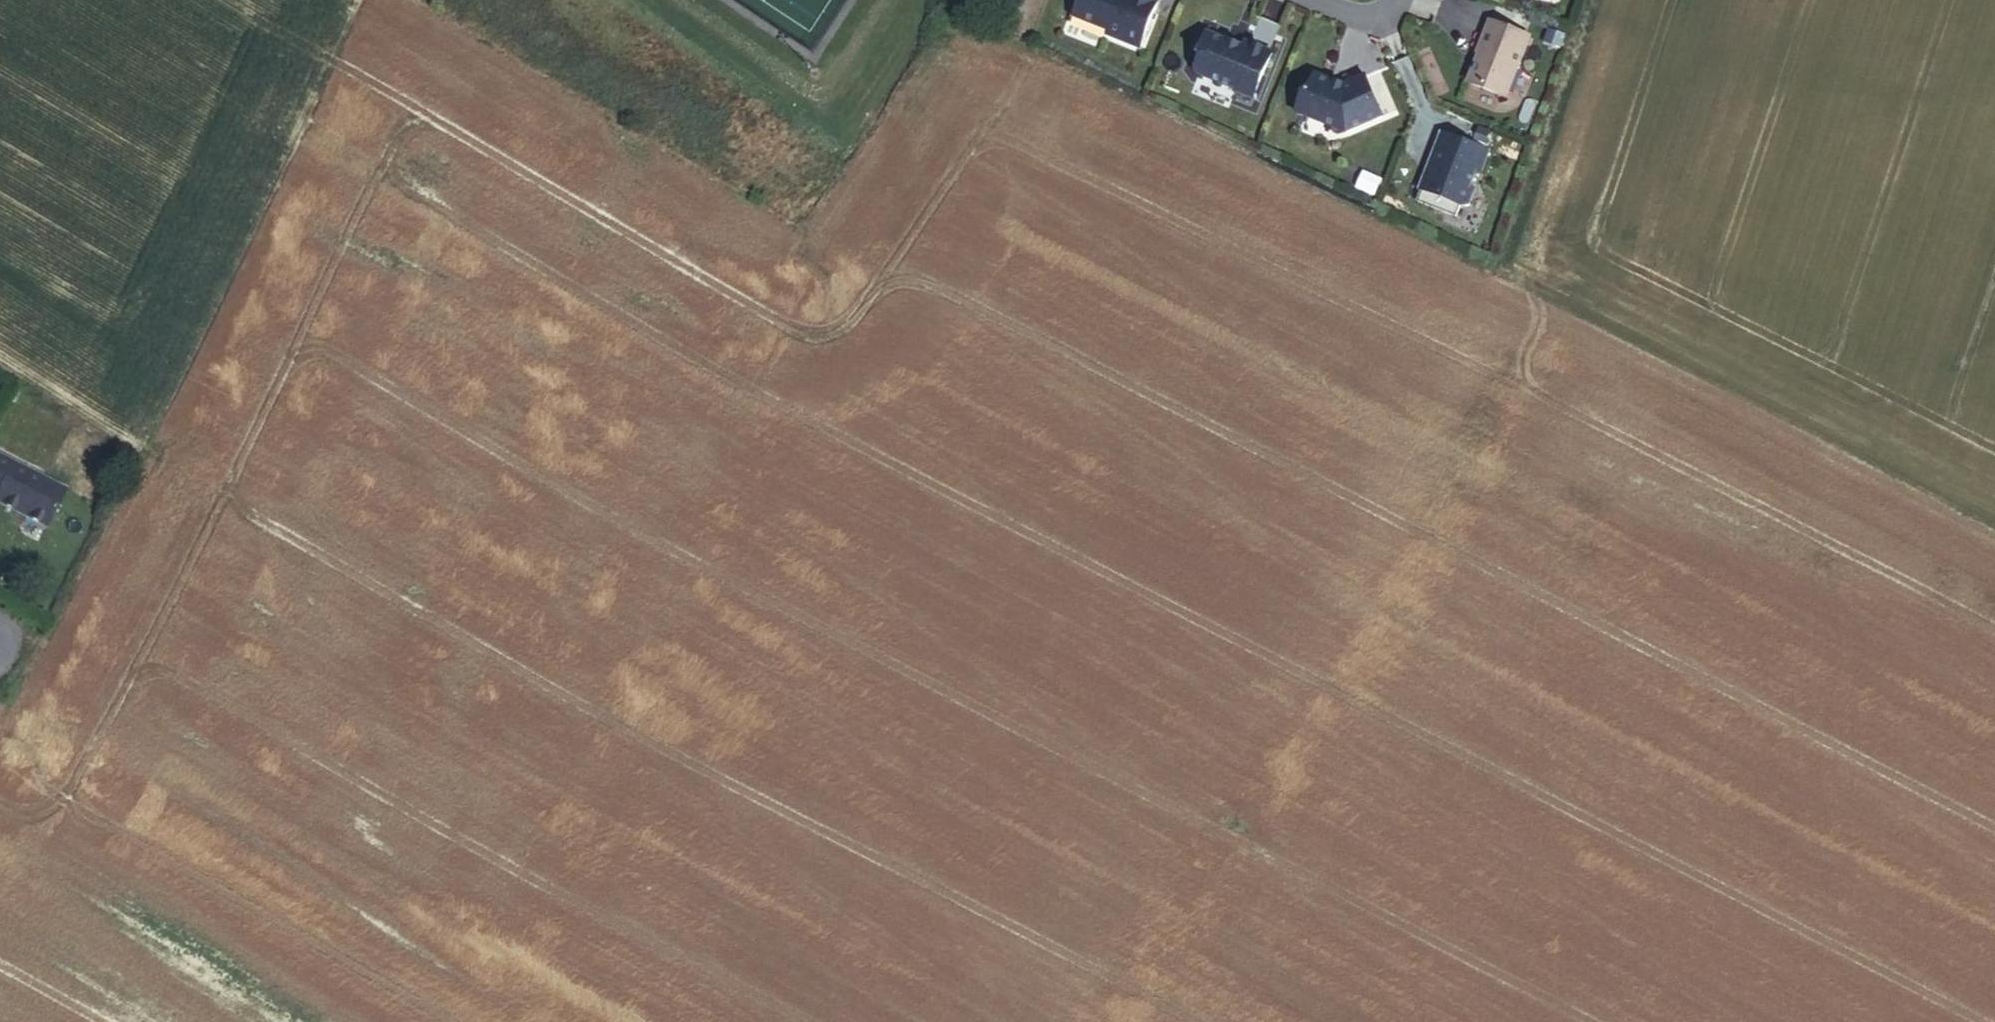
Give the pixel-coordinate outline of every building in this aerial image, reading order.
[(1140,48),(1157,0),(1081,0),(1075,17),(1110,31),(1108,35),(1140,48)] [(1510,98),(1530,39),(1491,24),(1479,55),(1481,56),(1469,85),(1505,99),(1510,98)] [(1233,37),(1210,28),(1202,49),(1204,50),(1198,65),(1201,72),(1240,88),(1239,90),(1256,96),(1275,47),(1248,37),(1246,42),(1241,40),(1240,42),(1232,39),(1233,37)] [(1296,113),(1346,132),(1383,116),(1366,77),(1344,87),(1341,88),(1336,86),(1335,83),(1316,75),(1311,87),(1303,94),(1296,113)] [(1424,192),(1419,204),(1458,219),(1462,207),(1464,208),(1470,206),(1475,194),(1472,189),(1478,175),(1483,173),(1491,155),(1445,136),(1435,161),(1436,164),(1433,173),(1430,172),(1422,191),(1424,192)] [(0,463),(0,510),(45,532),(64,495),(0,463)]
